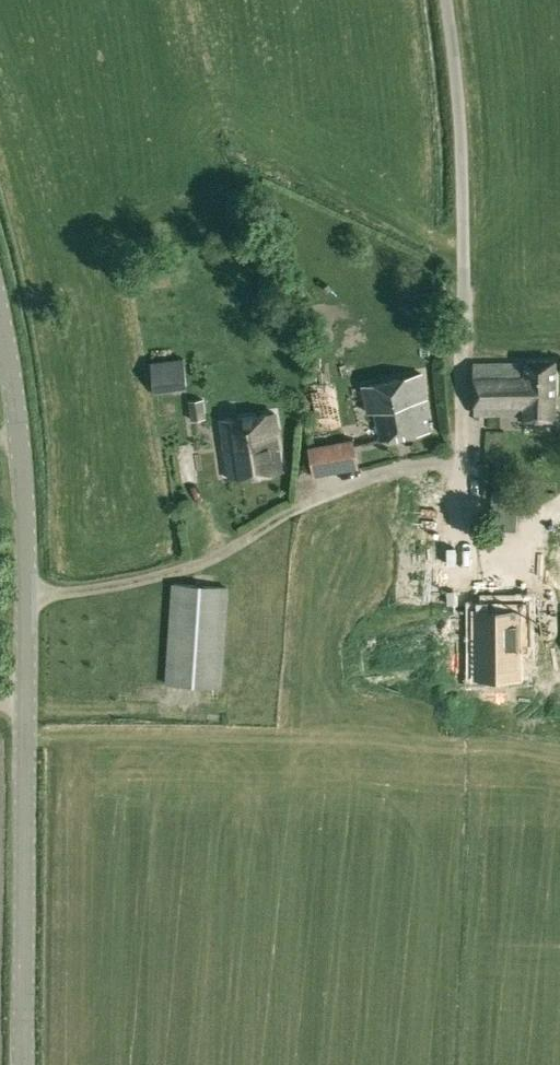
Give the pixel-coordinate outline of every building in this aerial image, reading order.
[(145,338),(156,387),(183,382),(172,332),(145,338)] [(523,418),(554,418),(554,360),(526,359),(526,363),(475,363),(474,413),(524,413),(523,418)] [(374,410),(380,440),(432,429),(425,397),(427,397),(422,373),(362,385),(367,411),(374,410)] [(310,395),(316,422),(331,419),(325,392),(310,395)] [(189,400),(191,419),(206,417),(204,398),(189,400)] [(221,419),(229,478),(282,470),(277,430),(278,430),(275,411),(221,419)] [(558,437),(557,428),(533,429),(533,438),(558,437)] [(310,447),(314,476),(361,468),(356,439),(310,447)] [(398,546),(397,570),(419,570),(419,546),(398,546)] [(165,683),(222,687),(229,586),(172,582),(165,683)] [(473,608),(472,668),(517,668),(517,620),(524,620),(524,601),(489,601),(488,608),(473,608)]
